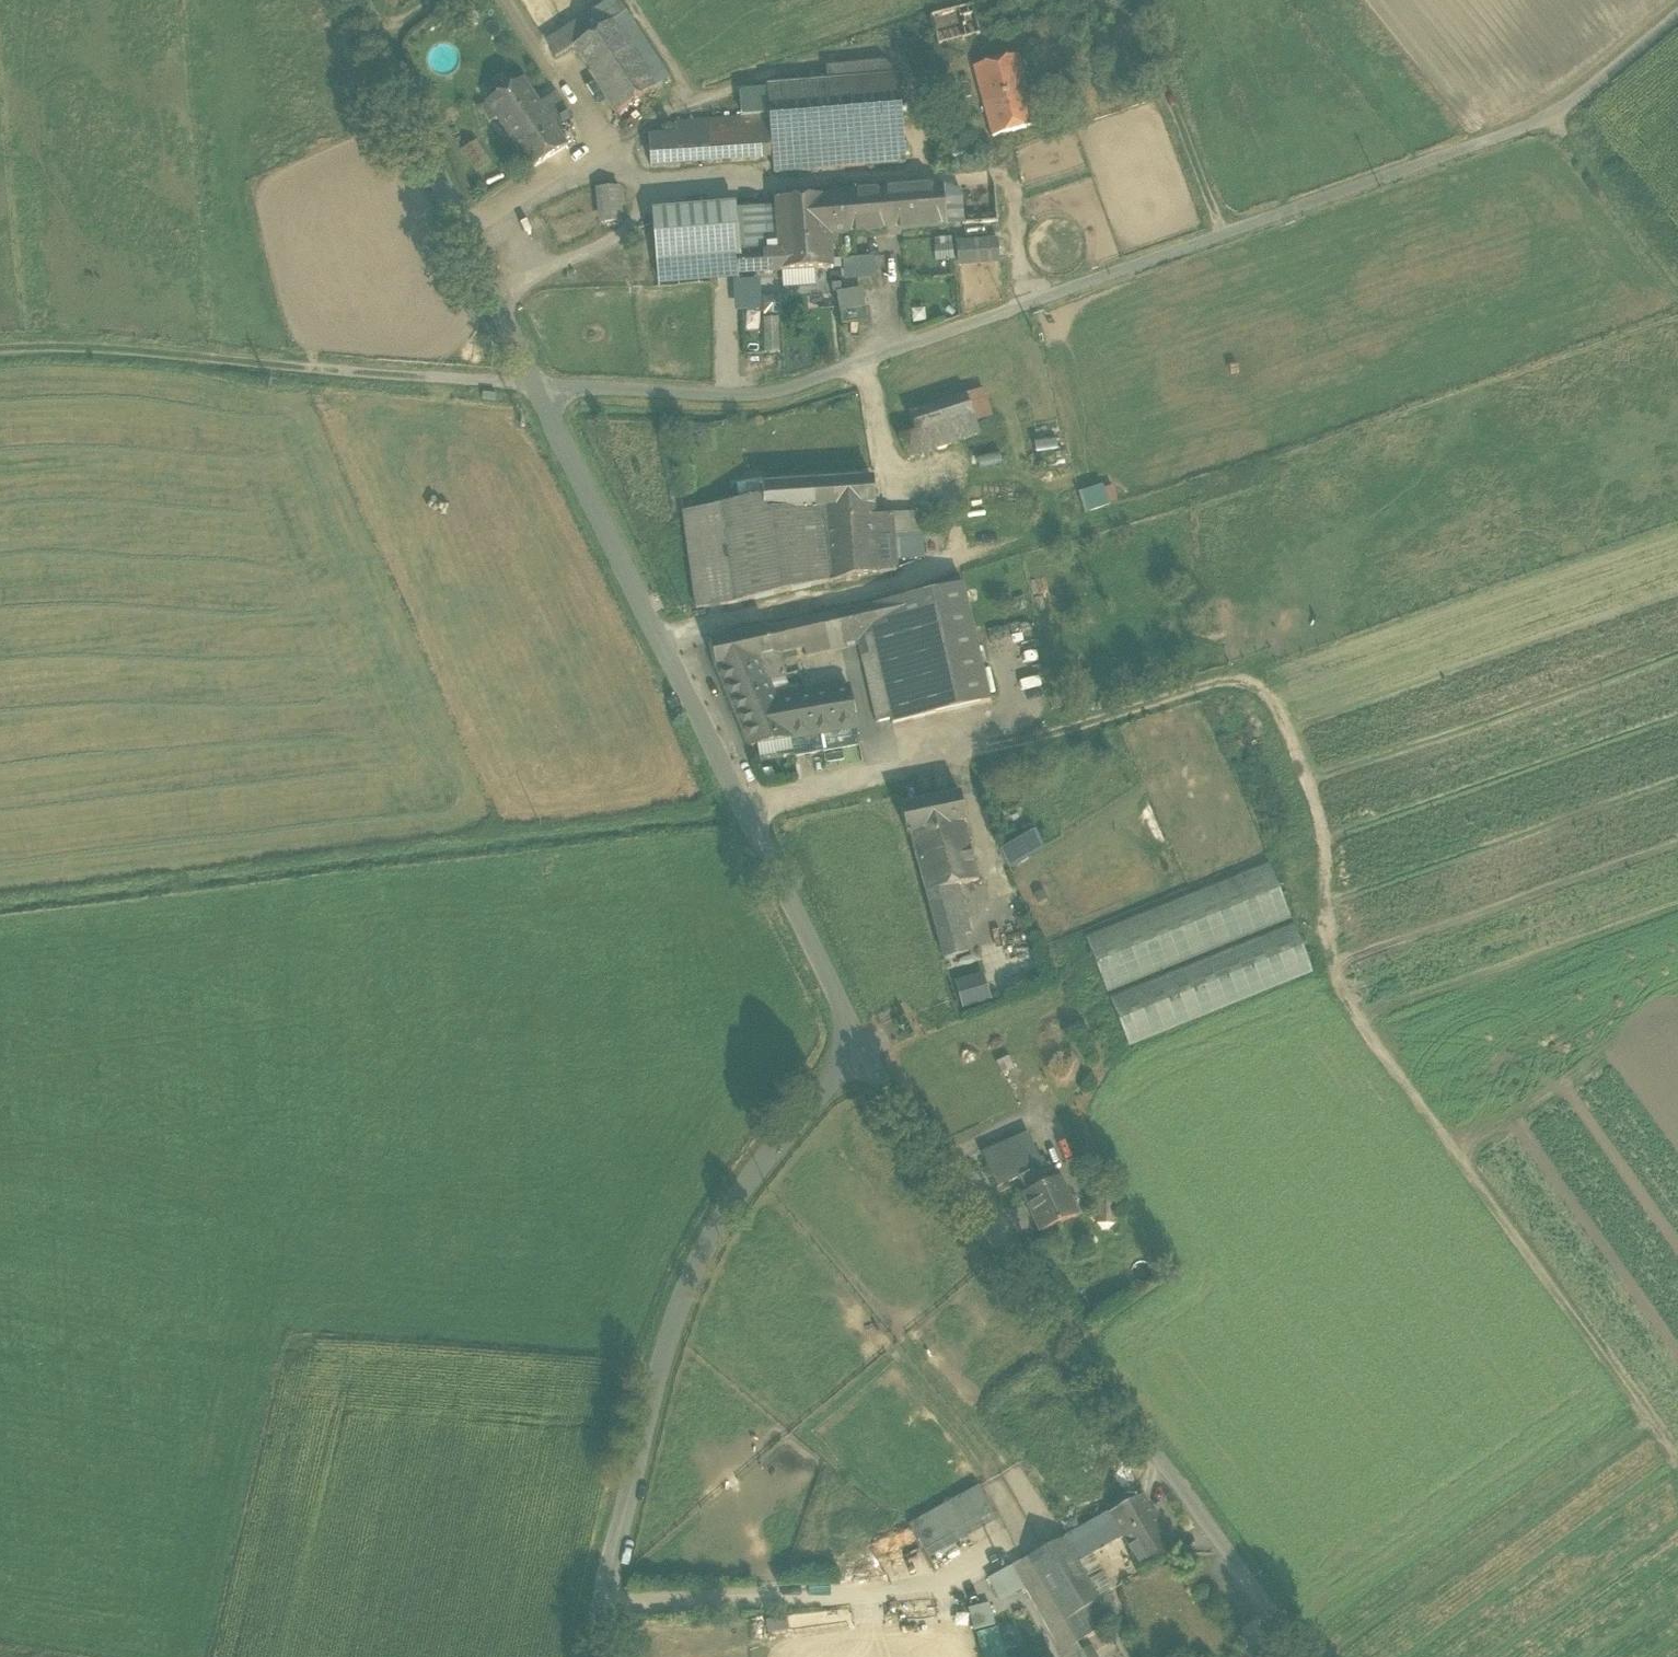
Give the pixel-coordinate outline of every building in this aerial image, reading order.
[(1101,14),(1130,4),(1129,0),(1096,0),(1101,14)] [(567,51),(577,45),(613,21),(601,3),(555,33),(567,51)] [(971,3),(929,16),(936,44),(978,32),(971,3)] [(610,97),(647,73),(613,21),(577,45),(610,97)] [(1021,55),(976,66),(994,135),(1038,124),(1021,55)] [(885,63),(829,68),(831,81),(899,75),(885,63)] [(647,73),(610,97),(620,111),(657,87),(647,73)] [(831,81),(767,86),(770,116),(775,174),(906,163),(899,75),(831,81)] [(541,104),(525,80),(489,102),(511,137),(524,128),(532,139),(555,125),(556,127),(569,120),(554,96),(541,104)] [(770,116),(729,119),(731,159),(772,156),(770,116)] [(729,119),(675,123),(676,135),(677,135),(679,162),(731,159),(729,119)] [(555,125),(532,139),(524,128),(511,137),(531,169),(568,146),(556,127),(555,125)] [(676,135),(649,137),(651,168),(679,166),(679,162),(677,135),(676,135)] [(476,140),(462,147),(473,170),(487,163),(476,140)] [(618,184),(594,185),(596,222),(620,221),(618,184)] [(944,186),(884,191),(887,230),(886,230),(886,235),(901,234),(900,229),(947,225),(944,186)] [(884,191),(776,200),(779,244),(830,241),(830,235),(886,230),(887,230),(884,191)] [(736,213),(698,215),(701,275),(740,273),(739,256),(736,213)] [(955,264),(998,262),(997,236),(953,238),(955,264)] [(950,257),(949,240),(935,240),(937,258),(950,257)] [(830,241),(779,244),(779,253),(781,271),(832,268),(830,241)] [(779,253),(739,256),(740,273),(781,271),(779,253)] [(875,275),(874,254),(841,256),(842,277),(875,275)] [(861,286),(835,288),(836,309),(863,307),(861,286)] [(763,351),(780,350),(778,294),(760,295),(763,351)] [(967,394),(909,413),(916,432),(902,437),(909,458),(980,434),(967,394)] [(873,479),(814,483),(814,484),(816,509),(823,508),(824,527),(876,522),(876,516),(873,479)] [(1116,501),(1110,482),(1078,491),(1084,510),(1116,501)] [(814,484),(763,487),(764,497),(721,505),(724,526),(768,518),(767,512),(816,509),(814,484)] [(721,505),(683,512),(696,609),(735,604),(724,526),(721,505)] [(816,509),(767,512),(768,518),(724,526),(735,604),(829,583),(879,573),(897,570),(893,514),(876,516),(876,522),(824,527),(823,508),(816,509)] [(963,585),(852,610),(858,639),(867,681),(882,678),(891,719),(892,724),(990,702),(963,585)] [(852,610),(837,613),(844,642),(846,642),(858,639),(852,610)] [(837,613),(800,622),(805,648),(806,656),(847,647),(846,642),(844,642),(837,613)] [(800,622),(785,625),(790,651),(805,648),(800,622)] [(785,625),(710,642),(716,668),(718,667),(723,680),(747,671),(751,680),(764,675),(767,683),(786,677),(779,654),(790,651),(785,625)] [(797,690),(772,695),(767,683),(764,675),(751,680),(747,671),(723,680),(751,745),(855,727),(851,701),(848,689),(798,698),(797,690)] [(882,678),(867,681),(877,723),(891,719),(882,678)] [(961,795),(901,807),(906,836),(910,835),(917,860),(929,858),(927,849),(939,846),(935,829),(963,823),(966,823),(961,795)] [(963,823),(935,829),(939,846),(927,849),(929,858),(917,860),(951,977),(971,969),(951,886),(977,880),(963,823)] [(1007,864),(1042,848),(1033,829),(999,845),(1007,864)] [(1272,863),(1086,936),(1107,990),(1293,917),(1272,863)] [(1296,924),(1110,997),(1129,1045),(1315,971),(1296,924)] [(958,1006),(989,1000),(984,972),(953,977),(958,1006)] [(1028,1135),(982,1155),(996,1187),(1020,1177),(1042,1168),(1028,1135)] [(1042,1168),(1020,1177),(1027,1194),(1049,1184),(1042,1168)] [(1027,1194),(1025,1195),(1042,1234),(1077,1218),(1060,1179),(1049,1184),(1027,1194)] [(906,1520),(923,1556),(996,1521),(979,1485),(906,1520)] [(1144,1495),(1112,1514),(1124,1535),(1131,1546),(1163,1528),(1144,1495)] [(1124,1535),(1112,1514),(1066,1538),(1078,1559),(1094,1551),(1124,1535)] [(1178,1555),(1163,1528),(1131,1546),(1146,1573),(1178,1555)] [(1078,1559),(1066,1538),(1030,1557),(1066,1622),(1101,1602),(1102,1601),(1078,1559)] [(1094,1551),(1078,1559),(1102,1601),(1118,1593),(1094,1551)] [(1030,1557),(1009,1569),(1026,1601),(1058,1656),(1087,1656),(1078,1641),(1067,1622),(1066,1622),(1030,1557)] [(1101,1602),(1067,1622),(1078,1641),(1112,1622),(1101,1602)] [(989,1603),(966,1606),(969,1628),(992,1625),(989,1603)]
